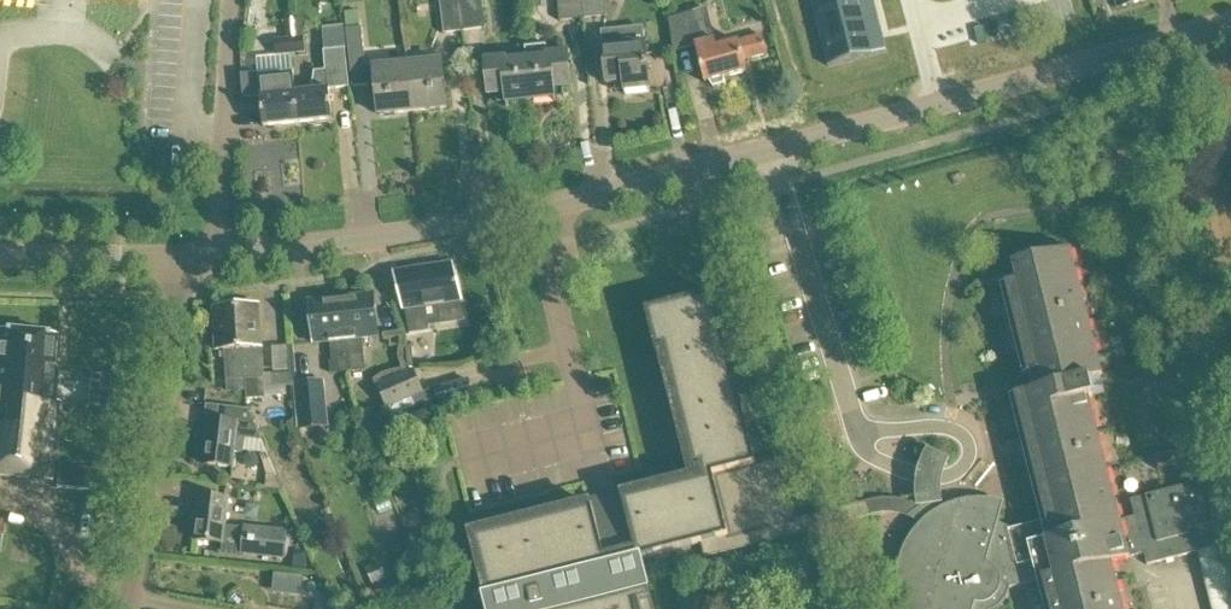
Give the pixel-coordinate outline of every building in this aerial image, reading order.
[(457,34),(453,0),(439,0),(443,36),(457,34)] [(457,34),(460,34),(459,32),(484,29),(480,0),(453,0),(457,34)] [(581,21),(579,0),(558,0),(560,22),(581,21)] [(581,21),(606,18),(604,0),(579,0),(581,21)] [(820,34),(878,20),(873,0),(819,0),(812,2),(820,34)] [(1117,9),(1150,1),(1150,0),(1115,0),(1117,9)] [(705,10),(671,19),(676,52),(694,48),(703,84),(710,82),(713,88),(725,85),(725,78),(745,73),(742,62),(744,61),(766,56),(761,37),(738,44),(738,42),(715,48),(709,24),(705,10)] [(346,31),(361,30),(359,13),(345,15),(346,31)] [(284,20),(286,39),(273,40),(275,57),(305,55),(301,18),(284,20)] [(824,51),(828,68),(886,53),(883,39),(878,20),(820,34),(824,51)] [(323,27),(325,51),(346,49),(343,25),(323,27)] [(975,29),(979,46),(987,44),(983,27),(975,29)] [(610,39),(601,40),(606,86),(622,84),(623,92),(648,89),(643,44),(641,29),(619,31),(620,38),(610,39)] [(406,66),(374,69),(366,70),(362,30),(346,31),(352,89),(376,87),(379,117),(411,114),(406,66)] [(296,124),(332,120),(328,90),(348,88),(343,50),(322,53),(324,72),(314,73),(311,92),(293,94),(296,124)] [(504,101),(528,99),(524,51),(504,53),(505,59),(484,61),(488,97),(504,95),(504,101)] [(545,58),(525,60),(524,51),(528,99),(553,96),(552,90),(570,89),(566,52),(545,55),(545,58)] [(441,62),(406,66),(411,114),(446,110),(441,62)] [(290,72),(258,76),(243,78),(245,97),(260,96),(263,128),(296,124),(293,94),(290,72)] [(906,504),(893,502),(881,501),(867,504),(823,516),(827,526),(871,515),(882,513),(885,513),(893,513),(904,515),(908,516),(909,517),(907,518),(926,528),(914,544),(906,562),(903,582),(905,602),(908,608),(995,608),(1001,605),(1006,599),(1009,592),(1009,590),(1009,589),(1037,582),(1044,608),(1123,608),(1115,578),(1111,563),(1126,559),(1144,555),(1147,566),(1217,548),(1221,546),(1205,482),(1130,502),(1134,517),(1120,521),(1110,483),(1083,379),(1101,375),(1070,255),(1069,251),(1012,265),(1014,272),(1017,285),(1002,289),(1029,393),(1009,398),(1033,490),(1041,523),(1012,530),(998,524),(997,523),(1003,504),(1001,504),(1000,509),(981,506),(961,509),(951,512),(943,516),(939,506),(938,495),(919,509),(906,504)] [(393,274),(403,310),(404,310),(410,335),(428,332),(425,308),(461,302),(452,265),(393,274)] [(827,526),(823,516),(795,523),(778,458),(755,464),(712,295),(644,312),(656,356),(661,355),(693,480),(621,498),(623,506),(593,514),(591,506),(470,537),(483,588),(481,589),(486,608),(653,608),(640,559),(702,544),(705,557),(827,526)] [(364,370),(362,354),(361,340),(378,338),(374,296),(341,300),(349,372),(364,370)] [(335,374),(349,372),(341,300),(309,303),(314,346),(331,344),(335,374)] [(259,307),(236,308),(237,327),(235,327),(235,337),(240,337),(240,344),(238,344),(238,350),(243,350),(245,390),(246,390),(247,400),(264,398),(259,307)] [(237,327),(236,308),(213,309),(215,351),(224,351),(227,391),(245,390),(243,350),(238,350),(238,344),(240,344),(240,337),(235,337),(235,327),(237,327)] [(11,478),(50,482),(58,403),(54,402),(56,374),(52,368),(55,337),(25,334),(0,331),(0,477),(11,478)] [(423,394),(414,373),(380,387),(392,417),(416,408),(412,398),(423,394)] [(291,375),(273,376),(274,389),(292,387),(291,375)] [(323,381),(304,383),(293,384),(298,431),(328,428),(323,381)] [(231,468),(235,439),(261,442),(248,411),(219,408),(217,422),(208,421),(202,465),(231,468)] [(1179,452),(1156,458),(1160,472),(1183,466),(1179,452)] [(95,492),(97,469),(59,466),(57,489),(95,492)] [(242,555),(245,529),(225,526),(228,500),(199,497),(193,541),(223,544),(222,552),(242,555)] [(283,560),(287,534),(245,529),(242,555),(283,560)] [(1197,554),(1211,608),(1230,608),(1230,584),(1222,547),(1197,554)] [(294,555),(292,570),(306,571),(308,556),(294,555)] [(380,562),(367,568),(376,587),(388,581),(380,562)]
